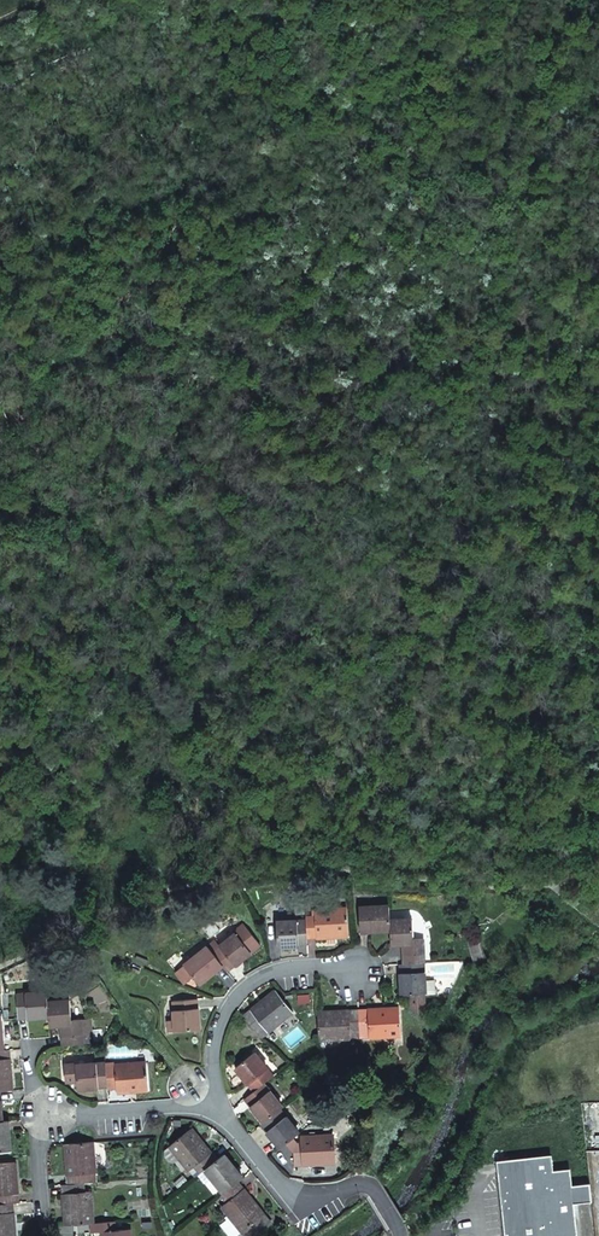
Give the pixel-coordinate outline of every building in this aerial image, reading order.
[(284,888),(275,889),(276,902),(285,901),(284,888)] [(384,918),(383,904),(353,905),(354,926),(363,926),(363,930),(384,930),(384,918)] [(309,914),(301,914),(301,918),(302,936),(343,934),(342,906),(309,907),(309,914)] [(198,924),(207,936),(216,929),(207,917),(198,924)] [(272,943),(292,943),(292,937),(302,937),(302,936),(301,918),(272,918),(272,943)] [(399,963),(419,962),(418,938),(408,938),(407,919),(384,918),(384,930),(385,943),(398,943),(399,963)] [(212,937),(203,944),(208,950),(215,960),(218,963),(220,966),(227,959),(231,964),(247,951),(248,953),(260,943),(243,920),(231,930),(232,931),(217,943),(212,937)] [(208,950),(203,944),(172,969),(182,980),(190,974),(195,981),(211,969),(208,965),(215,960),(208,950)] [(472,962),(483,958),(481,948),(470,951),(472,962)] [(220,966),(223,970),(231,964),(227,959),(220,966)] [(208,965),(211,969),(218,963),(215,960),(208,965)] [(420,981),(419,962),(399,963),(400,972),(395,972),(396,994),(404,993),(405,1005),(415,1011),(420,1006),(419,992),(432,991),(432,980),(420,981)] [(271,989),(239,1013),(257,1036),(289,1011),(271,989)] [(46,1001),(45,991),(15,992),(16,1011),(26,1010),(26,1016),(47,1015),(46,1001)] [(189,1005),(188,996),(169,997),(171,1016),(164,1017),(165,1028),(172,1028),(196,1026),(194,1005),(189,1005)] [(47,1015),(48,1025),(62,1024),(64,1044),(92,1042),(91,1029),(82,1030),(80,1017),(71,1018),(69,998),(46,1001),(47,1015)] [(394,1005),(354,1007),(355,1029),(364,1029),(365,1036),(395,1034),(394,1005)] [(354,1007),(312,1010),(314,1038),(346,1037),(346,1030),(355,1029),(354,1007)] [(9,1089),(6,1058),(5,1057),(5,1049),(1,1049),(0,1049),(0,1090),(9,1089)] [(259,1082),(269,1074),(250,1051),(231,1066),(243,1083),(248,1079),(254,1086),(259,1082)] [(105,1081),(105,1086),(115,1086),(115,1092),(146,1089),(144,1061),(113,1063),(113,1065),(104,1065),(105,1081)] [(76,1088),(97,1087),(96,1081),(105,1081),(104,1065),(103,1062),(74,1063),(63,1064),(64,1079),(75,1078),(76,1088)] [(248,1079),(243,1083),(249,1090),(254,1086),(248,1079)] [(251,1101),(246,1105),(259,1122),(261,1120),(276,1108),(278,1106),(259,1082),(254,1086),(249,1090),(245,1094),(251,1101)] [(245,1094),(240,1098),(246,1105),(251,1101),(245,1094)] [(295,1132),(276,1108),(261,1120),(267,1127),(262,1131),(275,1147),(282,1142),(289,1136),(295,1132)] [(259,1122),(257,1123),(262,1131),(267,1127),(261,1120),(259,1122)] [(191,1165),(197,1171),(202,1167),(213,1158),(187,1126),(166,1145),(186,1168),(191,1165)] [(294,1143),(289,1136),(282,1142),(290,1151),(290,1164),(330,1165),(330,1137),(298,1137),(298,1143),(294,1143)] [(82,1182),(88,1181),(95,1180),(94,1171),(92,1140),(64,1142),(67,1183),(82,1182)] [(233,1169),(220,1153),(213,1158),(202,1167),(221,1191),(235,1181),(229,1173),(233,1169)] [(498,1162),(506,1235),(577,1235),(573,1203),(578,1203),(593,1201),(591,1184),(572,1186),(570,1170),(553,1172),(551,1156),(498,1162)] [(15,1202),(11,1161),(0,1162),(0,1203),(10,1202),(15,1202)] [(240,1177),(233,1169),(229,1173),(235,1181),(240,1177)] [(216,1195),(221,1202),(218,1205),(244,1235),(253,1235),(269,1223),(235,1181),(221,1191),(216,1195)] [(65,1224),(73,1223),(89,1221),(93,1221),(89,1190),(83,1191),(82,1182),(67,1183),(61,1183),(65,1224)] [(10,1202),(0,1203),(0,1235),(13,1235),(10,1202)] [(113,1219),(93,1221),(89,1221),(90,1231),(101,1230),(102,1235),(129,1235),(129,1227),(115,1228),(113,1219)]
